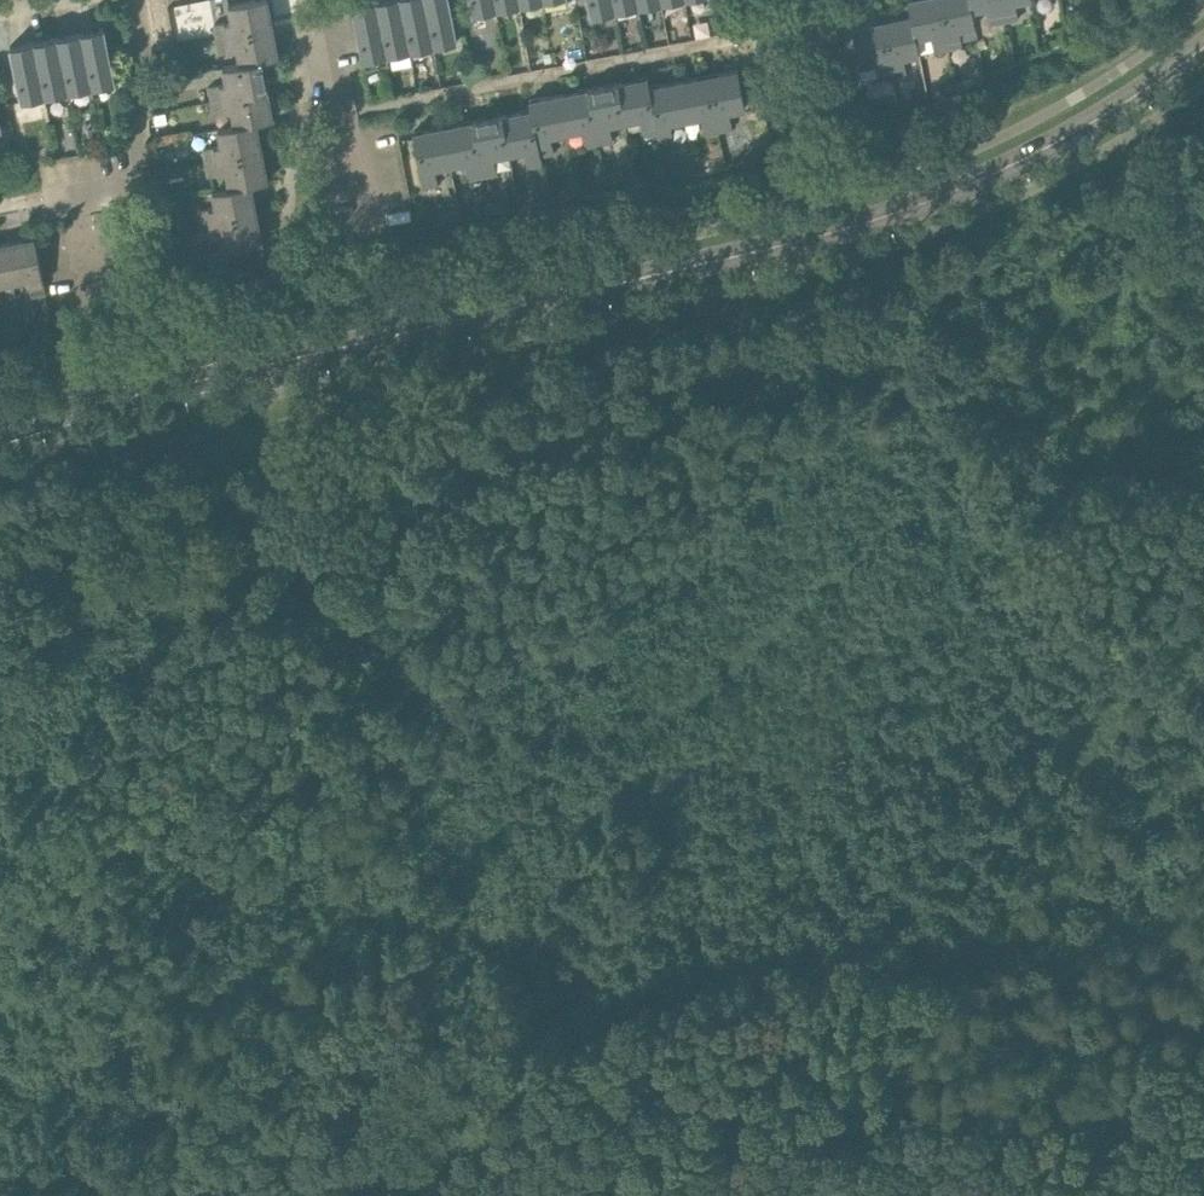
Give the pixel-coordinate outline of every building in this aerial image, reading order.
[(217,38),(273,28),(268,0),(251,0),(228,4),(232,21),(214,24),(217,38)] [(377,0),(375,0),(352,5),(363,60),(388,55),(377,0)] [(388,55),(411,50),(401,0),(377,0),(388,55)] [(411,50),(434,46),(425,0),(401,0),(411,50)] [(434,46),(458,41),(450,0),(425,0),(434,46)] [(495,0),(470,0),(473,14),(497,9),(495,0)] [(497,9),(520,5),(519,0),(495,0),(497,9)] [(613,0),(588,0),(591,16),(616,11),(613,0)] [(616,11),(639,6),(637,0),(613,0),(616,11)] [(912,16),(916,37),(917,37),(932,34),(935,52),(949,49),(940,0),(909,0),(912,16)] [(949,49),(963,46),(960,29),(977,26),(974,9),(971,9),(970,0),(940,0),(949,49)] [(974,9),(988,6),(992,23),(1004,21),(1000,0),(970,0),(971,9),(974,9)] [(1004,21),(1020,18),(1017,1),(1023,0),(1000,0),(1004,21)] [(883,21),(894,77),(908,75),(905,57),(920,54),(917,37),(916,37),(912,16),(883,21)] [(894,77),(883,21),(852,27),(860,65),(876,62),(880,80),(894,77)] [(105,27),(81,32),(91,87),(116,83),(105,27)] [(273,28),(217,38),(219,52),(237,49),(239,64),(262,60),(262,61),(278,57),(273,28)] [(91,87),(81,32),(58,36),(68,92),(91,87)] [(68,92),(58,36),(35,41),(45,96),(68,92)] [(45,96),(35,41),(10,45),(21,101),(45,96)] [(546,64),(553,63),(552,53),(545,54),(546,64)] [(262,60),(239,64),(223,67),(226,83),(209,86),(211,100),(268,89),(262,61),(262,60)] [(738,69),(708,75),(718,130),(732,127),(729,111),(746,108),(738,69)] [(718,130),(708,75),(679,81),(686,119),(701,116),(704,132),(718,130)] [(971,85),(970,75),(957,76),(958,86),(971,85)] [(657,132),(648,87),(650,86),(648,76),(618,82),(625,119),(640,117),(643,134),(657,132)] [(679,81),(650,86),(648,87),(657,132),(658,141),(674,138),(671,122),(686,119),(679,81)] [(625,119),(618,82),(589,87),(599,143),(612,141),(609,123),(625,119)] [(599,143),(589,87),(559,93),(567,131),(581,128),(585,146),(599,143)] [(268,89),(211,100),(214,114),(231,111),(234,125),(234,127),(257,122),(273,119),(268,89)] [(567,131),(559,93),(529,99),(531,109),(540,154),(554,151),(551,134),(567,131)] [(542,164),(540,154),(531,109),(503,115),(510,152),(524,149),(528,166),(542,164)] [(168,123),(166,111),(154,113),(156,125),(168,123)] [(97,126),(94,112),(87,114),(89,127),(87,128),(89,141),(101,139),(98,126),(97,126)] [(510,152),(503,115),(474,120),(484,176),(497,173),(494,155),(510,152)] [(484,176),(474,120),(444,126),(451,163),(465,161),(469,179),(484,176)] [(234,127),(234,125),(218,128),(221,144),(204,147),(207,161),(262,151),(257,122),(234,127)] [(451,163),(444,126),(414,132),(424,187),(438,184),(435,167),(451,163)] [(262,151),(207,161),(209,169),(210,176),(227,173),(230,187),(251,183),(251,184),(268,181),(262,151)] [(198,178),(210,176),(209,169),(196,171),(198,178)] [(627,186),(624,170),(605,173),(608,190),(627,186)] [(251,183),(230,187),(213,191),(215,207),(198,210),(201,223),(257,212),(251,184),(251,183)] [(257,212),(201,223),(203,238),(221,235),(224,250),(262,243),(257,212)] [(4,243),(12,281),(28,278),(31,296),(46,293),(35,237),(4,243)] [(12,281),(4,243),(0,244),(0,283),(12,281)]
